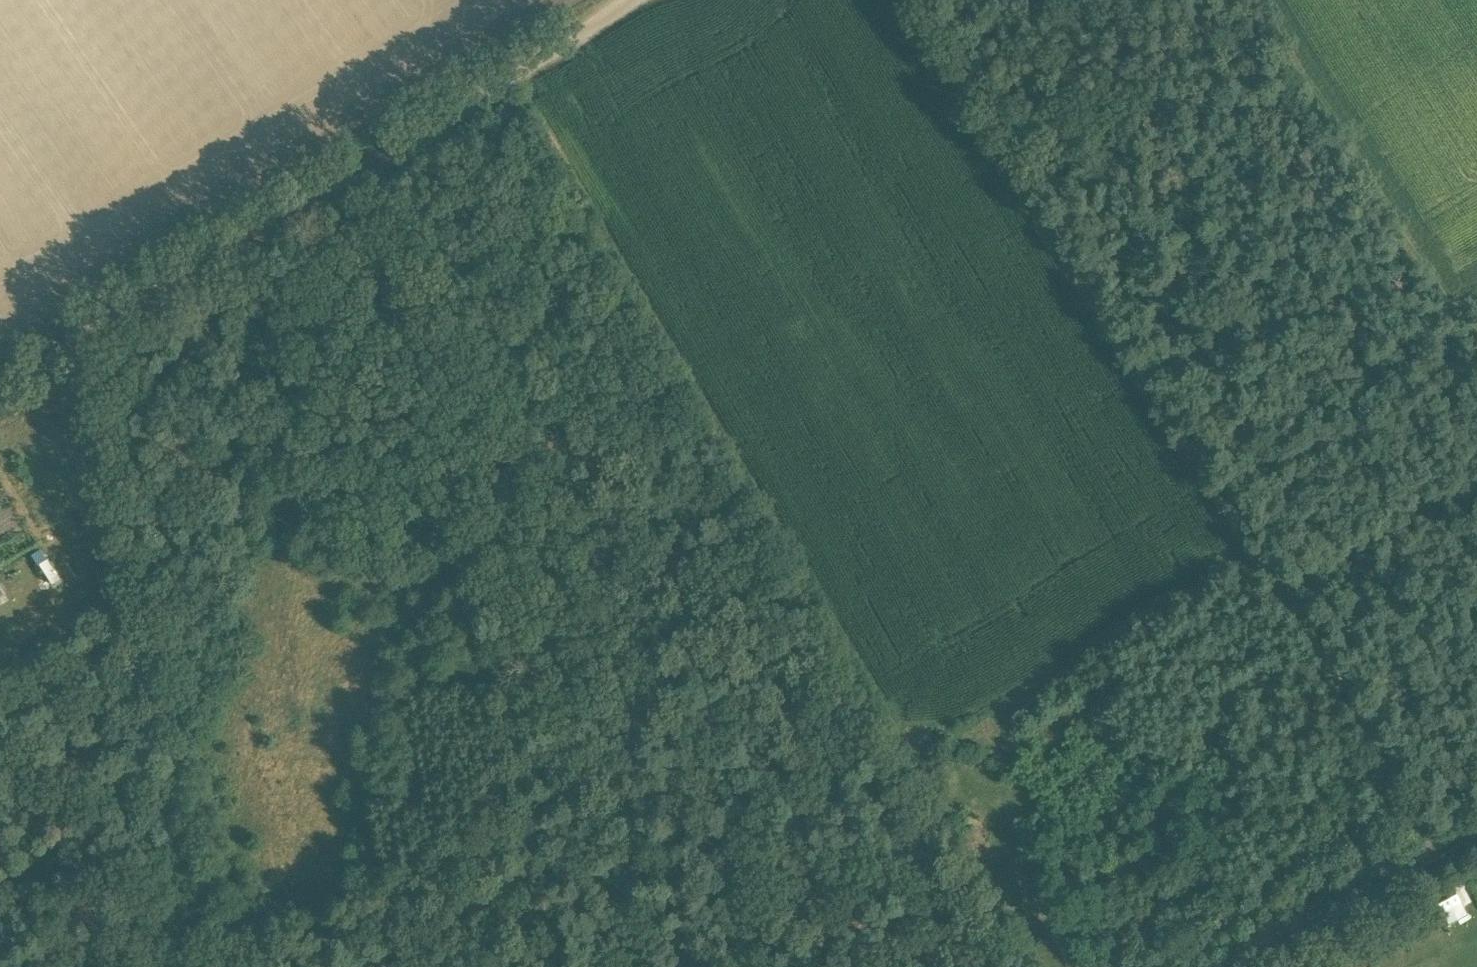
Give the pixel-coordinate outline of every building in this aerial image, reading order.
[(1443,919),(1462,913),(1457,894),(1438,899),(1443,919)]
